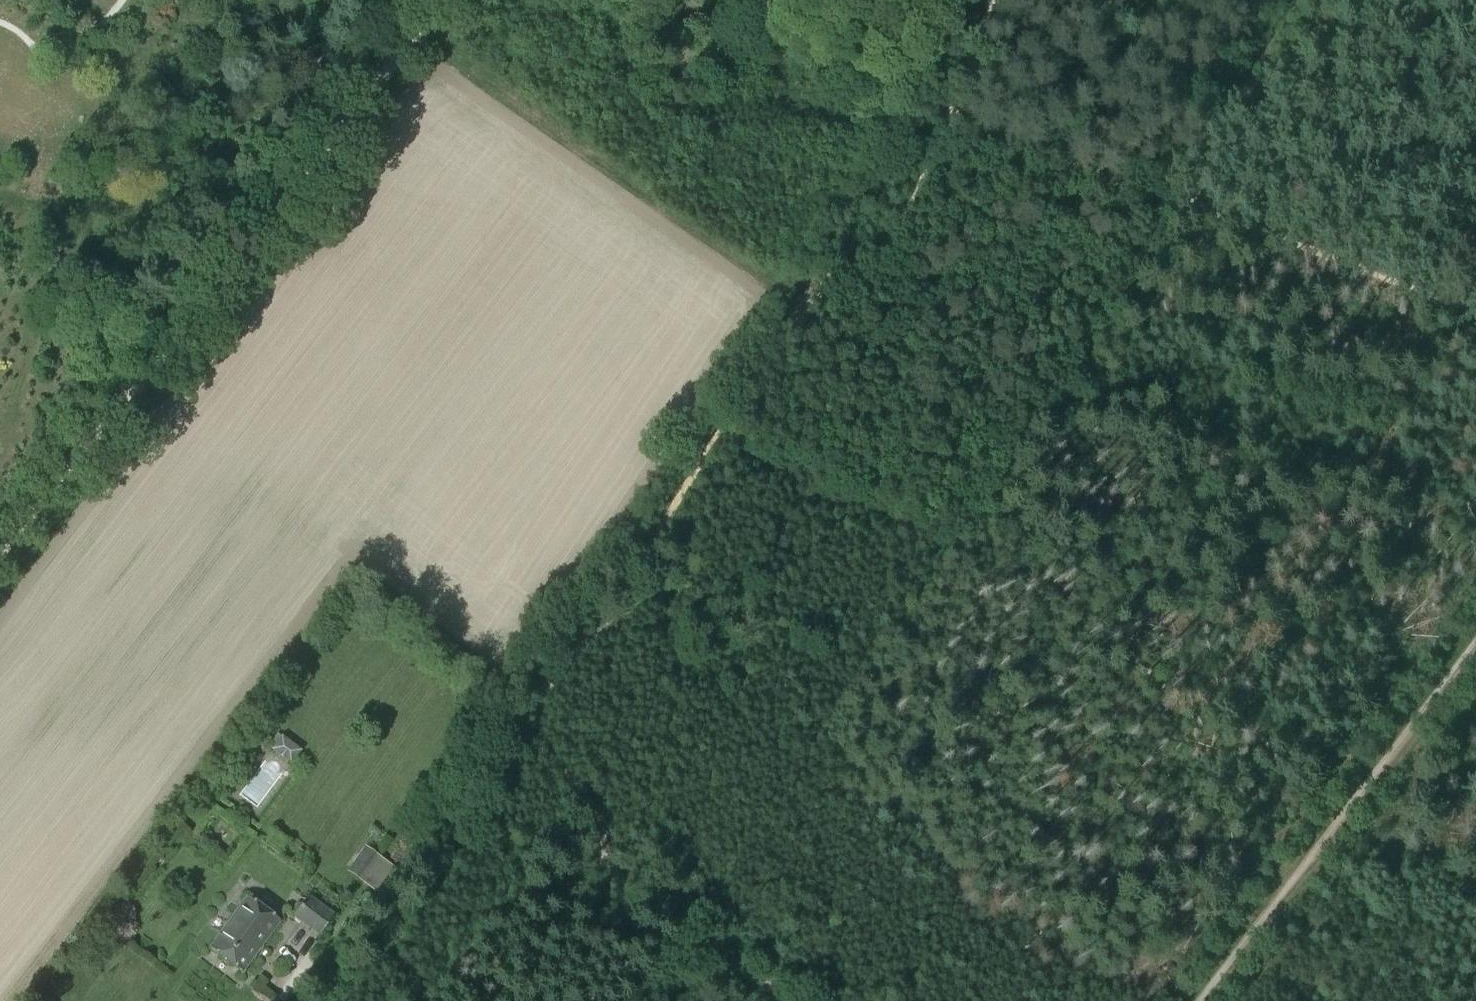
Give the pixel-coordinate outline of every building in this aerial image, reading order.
[(376,891),(394,865),(362,843),(355,852),(360,855),(348,871),(376,891)] [(320,936),(336,914),(309,895),(294,917),(320,936)] [(243,971),(280,921),(247,898),(211,947),(243,971)]
